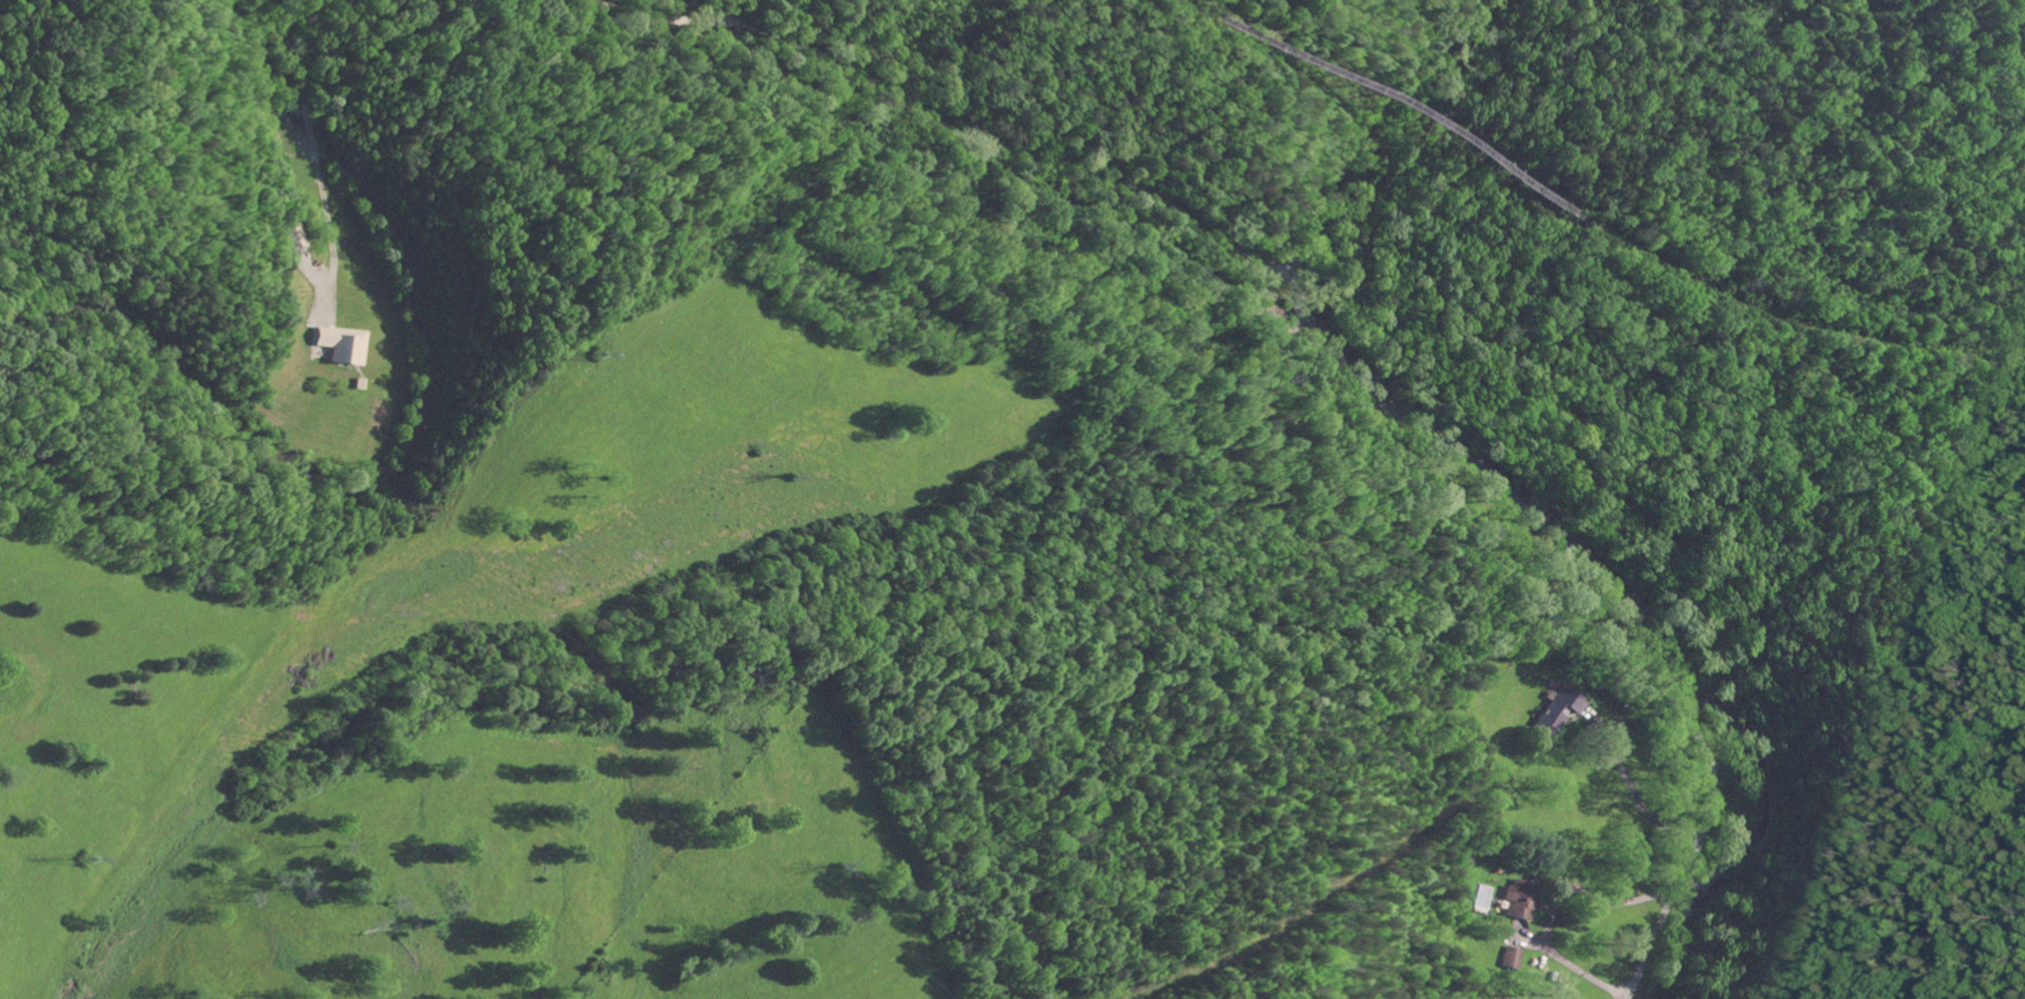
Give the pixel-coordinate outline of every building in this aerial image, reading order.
[(360,331),(313,326),(311,345),(328,346),(326,362),(356,366),(360,331)] [(1548,701),(1577,712),(1582,698),(1554,687),(1548,701)]
